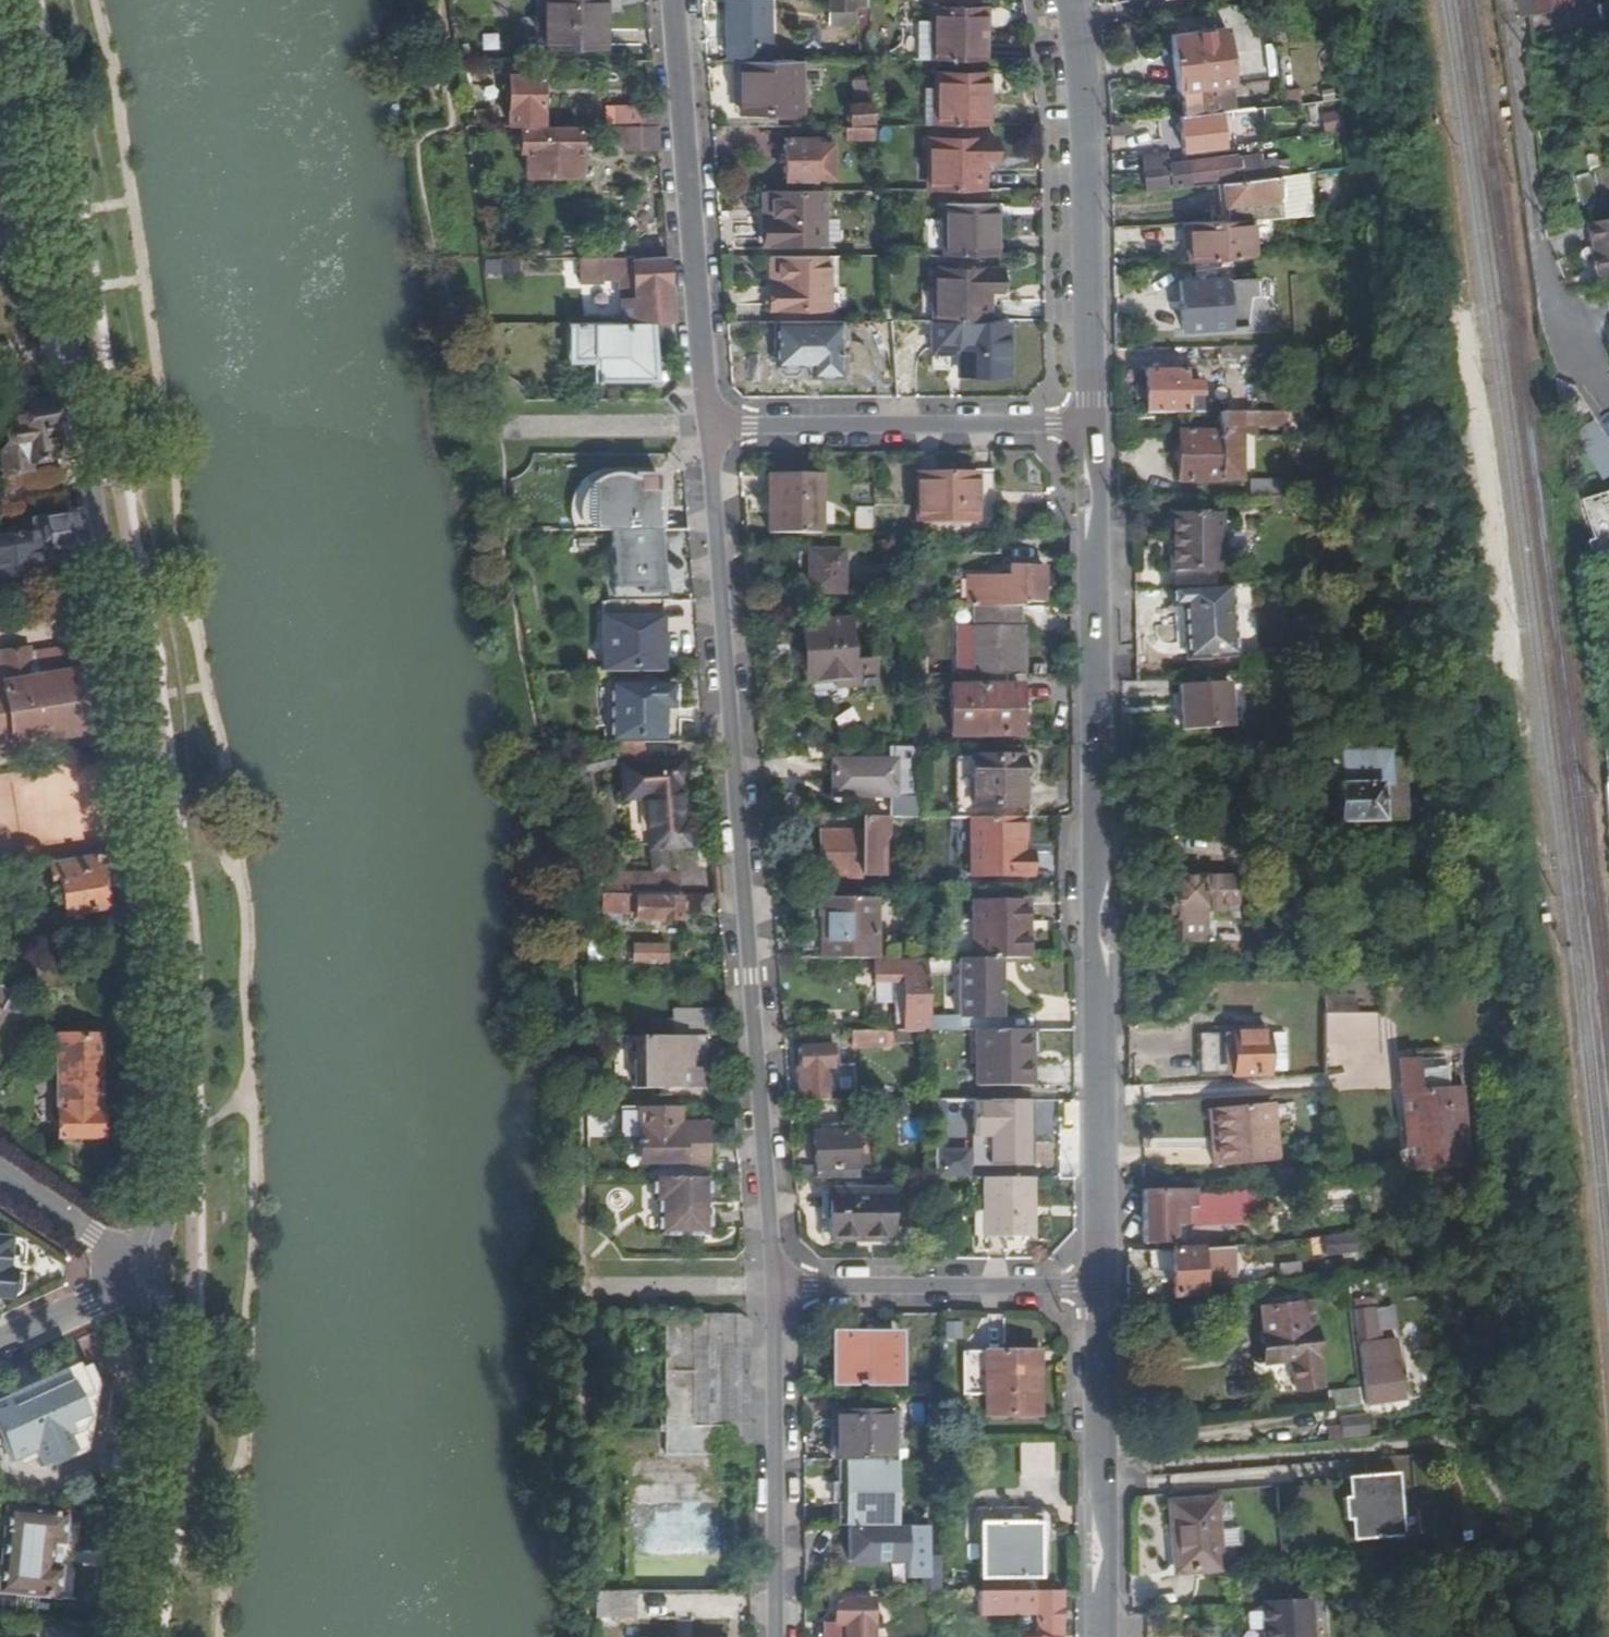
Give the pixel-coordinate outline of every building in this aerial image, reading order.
[(544,46),(600,47),(600,0),(544,0),(544,46)] [(725,41),(703,41),(704,60),(737,60),(767,60),(767,0),(724,0),(725,41)] [(828,9),(867,7),(866,0),(828,0),(828,9)] [(1568,10),(1574,9),(1573,0),(1528,0),(1531,16),(1568,10)] [(1604,22),(1601,4),(1574,9),(1568,10),(1571,28),(1604,22)] [(931,60),(981,59),(981,41),(980,7),(930,6),(930,20),(931,60)] [(830,26),(868,25),(867,9),(828,11),(830,26)] [(931,60),(930,20),(914,21),(914,59),(931,60)] [(1171,36),(1179,116),(1218,113),(1216,86),(1230,84),(1225,30),(1171,36)] [(1267,75),(1277,75),(1278,45),(1268,45),(1267,75)] [(1299,86),(1319,87),(1321,54),(1301,52),(1299,86)] [(798,111),(799,59),(767,60),(737,60),(736,111),(798,111)] [(875,125),(871,59),(839,59),(841,87),(852,86),(854,103),(846,103),(848,125),(875,125)] [(936,71),(936,87),(937,125),(985,125),(985,71),(936,71)] [(505,108),(505,127),(540,127),(540,74),(513,73),(513,108),(505,108)] [(923,125),(937,125),(936,87),(923,87),(923,125)] [(623,126),(655,126),(653,106),(613,106),(614,126),(623,126)] [(1221,147),(1218,113),(1179,116),(1183,151),(1221,147)] [(1178,139),(1175,121),(1158,123),(1161,142),(1178,139)] [(848,125),(844,125),(845,141),(876,140),(875,125),(848,125)] [(657,152),(655,126),(623,126),(623,152),(657,152)] [(578,177),(578,129),(518,129),(518,151),(526,151),(526,176),(578,177)] [(812,139),(784,139),(785,179),(812,179),(812,178),(830,178),(830,144),(812,144),(812,139)] [(930,140),(929,190),(979,190),(979,169),(980,160),(994,160),(994,139),(930,140)] [(1212,184),(1221,184),(1278,178),(1276,159),(1260,161),(1259,155),(1143,167),(1145,189),(1191,183),(1191,182),(1211,179),(1212,184)] [(6,159),(0,161),(0,184),(10,182),(6,159)] [(1575,175),(1584,211),(1608,205),(1608,167),(1575,175)] [(1312,216),(1308,174),(1278,178),(1282,218),(1312,216)] [(1225,221),(1248,220),(1282,218),(1278,178),(1221,184),(1225,221)] [(821,243),(821,242),(820,219),(820,192),(769,192),(769,218),(760,218),(760,243),(821,243)] [(942,204),(943,257),(995,257),(995,236),(994,204),(942,204)] [(820,219),(821,242),(835,241),(834,219),(820,219)] [(1187,224),(1190,261),(1250,257),(1248,220),(1225,221),(1187,224)] [(1607,276),(1608,276),(1608,220),(1598,222),(1602,246),(1606,245),(1607,252),(1603,253),(1607,276)] [(825,255),(776,255),(776,283),(767,283),(767,306),(825,307),(825,255)] [(621,276),(621,324),(650,323),(670,323),(665,258),(582,258),(583,276),(621,276)] [(1178,283),(1181,329),(1247,325),(1249,298),(1256,297),(1255,280),(1230,281),(1228,259),(1193,261),(1194,281),(1178,283)] [(934,321),(985,321),(984,302),(984,292),(999,293),(998,270),(933,269),(934,321)] [(1004,374),(1004,321),(985,321),(934,321),(933,351),(958,350),(959,375),(1004,374)] [(839,322),(772,323),(773,364),(810,363),(810,378),(840,377),(839,322)] [(621,324),(570,323),(571,359),(593,359),(593,379),(650,378),(650,323),(621,324)] [(1256,346),(1225,347),(1226,359),(1257,358),(1256,346)] [(1145,398),(1145,413),(1202,413),(1201,384),(1184,384),(1184,371),(1145,370),(1145,387),(1145,398)] [(1145,387),(1134,387),(1134,397),(1145,398),(1145,387)] [(46,404),(0,411),(0,430),(1,434),(0,434),(0,481),(24,477),(22,466),(55,460),(46,404)] [(1288,422),(1286,412),(1219,413),(1219,431),(1178,432),(1178,480),(1239,479),(1240,437),(1240,428),(1288,427),(1288,422)] [(1286,412),(1288,422),(1297,421),(1297,412),(1287,412),(1286,412)] [(657,493),(657,475),(633,474),(633,480),(624,475),(611,474),(599,477),(589,483),(589,528),(658,529),(658,507),(652,506),(652,493),(657,493)] [(921,523),(921,533),(992,533),(991,474),(915,474),(915,523),(921,523)] [(768,477),(767,533),(819,533),(819,477),(768,477)] [(1285,480),(1248,480),(1248,497),(1285,496),(1285,480)] [(1593,539),(1598,557),(1608,553),(1608,492),(1587,499),(1600,537),(1593,539)] [(869,507),(852,507),(852,529),(869,528),(869,507)] [(1222,568),(1222,565),(1223,534),(1223,515),(1172,515),(1172,568),(1222,568)] [(65,520),(29,525),(30,536),(0,541),(0,581),(73,569),(65,520)] [(659,593),(655,530),(607,529),(611,588),(609,588),(610,598),(604,598),(604,602),(658,602),(666,602),(666,592),(659,593)] [(1244,534),(1223,534),(1222,565),(1234,565),(1234,558),(1244,558),(1244,534)] [(842,551),(807,551),(807,592),(842,592),(842,551)] [(967,576),(967,604),(1019,604),(1019,601),(1042,601),(1042,567),(1010,567),(1010,576),(967,576)] [(1232,585),(1174,589),(1174,604),(1185,604),(1187,658),(1234,655),(1232,585)] [(604,602),(598,602),(598,672),(659,672),(659,654),(659,637),(659,619),(658,619),(658,602),(604,602)] [(1018,606),(972,606),(972,627),(1019,627),(1018,606)] [(846,619),(806,621),(811,683),(823,682),(824,695),(847,694),(846,681),(850,680),(846,619)] [(1022,627),(1019,627),(972,627),(971,627),(971,630),(970,674),(1003,674),(1022,674),(1022,627)] [(970,674),(971,630),(956,630),(957,674),(970,674)] [(0,663),(0,759),(35,754),(33,747),(68,741),(67,735),(84,733),(75,677),(64,679),(59,653),(26,658),(25,653),(0,657),(0,661),(0,663)] [(913,655),(913,674),(926,674),(925,655),(913,655)] [(1003,674),(970,674),(957,674),(956,674),(956,685),(948,685),(948,734),(1019,735),(1018,686),(1004,686),(1003,674)] [(1178,685),(1180,730),(1229,727),(1227,682),(1178,685)] [(604,685),(606,743),(651,743),(658,743),(657,709),(665,708),(665,685),(604,685)] [(677,761),(676,744),(658,743),(651,743),(652,763),(677,761)] [(918,818),(916,747),(890,747),(891,760),(832,759),(832,796),(891,796),(892,817),(918,818)] [(1390,752),(1340,752),(1340,820),(1407,820),(1408,759),(1390,759),(1390,752)] [(970,759),(969,817),(1021,818),(1021,760),(970,759)] [(679,782),(677,761),(652,763),(621,766),(624,797),(645,795),(649,847),(684,845),(682,825),(679,825),(677,782),(679,782)] [(886,836),(886,817),(824,817),(824,829),(818,830),(819,875),(876,874),(875,857),(879,853),(880,842),(886,836)] [(1021,854),(1021,818),(969,817),(969,874),(1029,875),(1029,854),(1021,854)] [(123,885),(119,855),(48,866),(50,880),(57,878),(64,916),(104,909),(101,888),(123,885)] [(601,876),(601,893),(675,894),(675,876),(601,876)] [(1238,878),(1175,877),(1175,917),(1180,918),(1180,938),(1204,939),(1205,917),(1237,918),(1238,878)] [(675,894),(601,893),(601,913),(633,913),(633,919),(651,919),(651,926),(660,926),(660,919),(679,919),(678,914),(708,914),(707,894),(675,894)] [(816,956),(876,957),(875,900),(816,899),(816,956)] [(972,902),(972,957),(999,957),(1027,958),(1027,902),(972,902)] [(666,945),(630,945),(631,962),(666,962),(666,945)] [(899,979),(900,1030),(921,1030),(919,975),(923,974),(924,957),(876,957),(876,980),(899,979)] [(998,1015),(999,957),(972,957),(924,957),(923,974),(956,975),(956,1016),(998,1015)] [(1324,995),(1325,1012),(1355,1012),(1358,1012),(1357,995),(1324,995)] [(716,1010),(678,1009),(678,1026),(717,1027),(716,1010)] [(1372,1012),(1324,1013),(1326,1079),(1373,1078),(1372,1012)] [(926,1030),(975,1031),(1002,1030),(1002,1015),(998,1015),(956,1016),(925,1017),(926,1030)] [(645,1019),(645,1035),(670,1035),(670,1020),(645,1019)] [(1231,1024),(1232,1034),(1234,1034),(1234,1032),(1254,1032),(1254,1023),(1231,1024)] [(883,1030),(850,1030),(850,1047),(884,1048),(883,1030)] [(1002,1030),(975,1031),(975,1087),(1031,1087),(1031,1066),(1024,1066),(1023,1030),(1002,1030)] [(1234,1034),(1232,1034),(1197,1035),(1199,1077),(1267,1073),(1267,1072),(1266,1033),(1266,1030),(1254,1032),(1234,1032),(1234,1034)] [(1282,1032),(1266,1033),(1267,1072),(1283,1072),(1282,1032)] [(645,1035),(633,1035),(634,1061),(640,1062),(639,1087),(703,1088),(704,1036),(670,1035),(645,1035)] [(97,1040),(58,1039),(58,1139),(100,1138),(100,1116),(97,1115),(97,1040)] [(787,1091),(788,1100),(852,1100),(851,1065),(834,1065),(833,1047),(796,1047),(797,1068),(794,1068),(795,1091),(787,1091)] [(1406,1060),(1414,1166),(1468,1164),(1462,1087),(1450,1088),(1450,1090),(1448,1090),(1419,1091),(1418,1068),(1429,1068),(1428,1059),(1406,1060)] [(1414,1166),(1406,1060),(1397,1061),(1404,1167),(1414,1166)] [(1419,1091),(1448,1090),(1447,1067),(1429,1068),(1418,1068),(1419,1091)] [(1028,1101),(970,1101),(970,1165),(1028,1165),(1028,1101)] [(1273,1106),(1208,1112),(1213,1165),(1277,1158),(1273,1106)] [(678,1107),(638,1107),(638,1161),(703,1162),(703,1125),(679,1124),(678,1107)] [(812,1133),(816,1177),(857,1177),(853,1131),(812,1133)] [(702,1178),(655,1178),(655,1197),(662,1197),(661,1230),(701,1230),(702,1178)] [(1031,1236),(1031,1178),(983,1178),(982,1236),(1031,1236)] [(887,1190),(828,1189),(828,1240),(887,1239),(887,1190)] [(1142,1193),(1142,1242),(1182,1240),(1181,1226),(1185,1221),(1185,1206),(1213,1204),(1214,1216),(1266,1211),(1264,1191),(1241,1193),(1241,1189),(1194,1193),(1142,1193)] [(1126,1193),(1126,1242),(1142,1242),(1142,1193),(1126,1193)] [(0,1242),(0,1300),(6,1300),(9,1275),(3,1274),(5,1242),(0,1242)] [(1217,1243),(1197,1244),(1201,1273),(1219,1272),(1217,1243)] [(1201,1273),(1197,1244),(1149,1250),(1151,1268),(1156,1268),(1171,1267),(1174,1291),(1203,1289),(1201,1273)] [(1294,1389),(1319,1386),(1312,1303),(1258,1308),(1263,1363),(1291,1361),(1294,1389)] [(1379,1308),(1356,1310),(1365,1400),(1384,1399),(1384,1402),(1404,1401),(1399,1342),(1374,1344),(1382,1338),(1379,1308)] [(666,1453),(749,1453),(748,1323),(740,1313),(666,1313),(666,1453)] [(896,1336),(837,1335),(837,1379),(896,1379),(896,1336)] [(1036,1352),(963,1352),(962,1396),(985,1395),(985,1413),(1036,1413),(1036,1352)] [(30,1454),(36,1467),(70,1450),(65,1438),(80,1430),(84,1425),(92,1428),(96,1427),(97,1424),(95,1419),(89,1416),(88,1403),(73,1368),(0,1401),(0,1452),(5,1463),(9,1464),(30,1454)] [(1343,1394),(1344,1406),(1359,1405),(1358,1392),(1343,1394)] [(892,1460),(901,1460),(901,1441),(898,1441),(898,1410),(836,1411),(837,1460),(892,1460)] [(1338,1415),(1340,1437),(1368,1434),(1366,1412),(1338,1415)] [(1019,1477),(1052,1476),(1051,1440),(1018,1441),(1019,1477)] [(849,1526),(892,1527),(892,1460),(837,1460),(836,1460),(836,1485),(843,1486),(843,1503),(836,1503),(836,1526),(849,1526)] [(1347,1514),(1349,1534),(1349,1536),(1401,1530),(1403,1530),(1397,1469),(1350,1473),(1352,1493),(1339,1494),(1341,1515),(1347,1514)] [(831,1503),(836,1503),(843,1503),(843,1486),(836,1485),(832,1485),(831,1503)] [(1215,1501),(1171,1504),(1176,1571),(1219,1568),(1215,1501)] [(6,1508),(0,1554),(0,1594),(56,1600),(60,1569),(48,1568),(51,1545),(62,1547),(66,1515),(6,1508)] [(1023,1578),(1039,1578),(1039,1524),(1024,1524),(1023,1508),(975,1508),(976,1523),(981,1522),(981,1592),(1023,1592),(1023,1578)] [(1042,1508),(1023,1508),(1024,1524),(1039,1524),(1039,1578),(1049,1577),(1050,1517),(1048,1512),(1042,1508)] [(892,1527),(849,1526),(849,1559),(906,1559),(907,1577),(925,1578),(925,1527),(892,1527)] [(693,1589),(593,1592),(594,1615),(694,1612),(693,1589)] [(979,1592),(978,1611),(1024,1613),(1026,1610),(1026,1609),(1037,1610),(1037,1636),(1060,1636),(1060,1592),(1023,1592),(981,1592),(979,1592)] [(824,1636),(872,1636),(872,1600),(835,1600),(836,1622),(824,1622),(824,1636)] [(1262,1606),(1264,1636),(1313,1636),(1311,1602),(1262,1606)]
